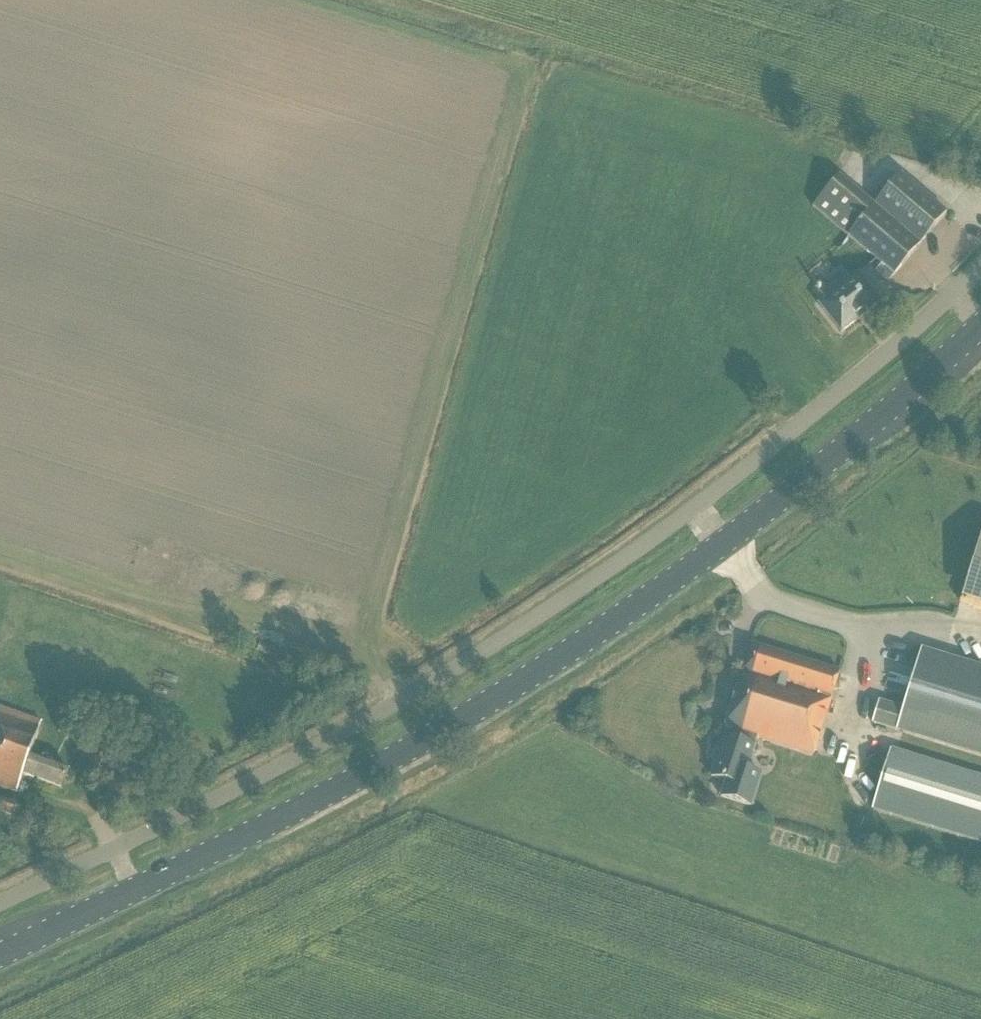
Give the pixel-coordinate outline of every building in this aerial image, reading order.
[(874,206),(920,244),(946,213),(901,174),(874,206)] [(920,244),(874,206),(839,176),(813,207),(882,265),(876,271),(889,281),(920,244)] [(880,302),(858,274),(849,281),(840,270),(816,289),(824,300),(819,305),(841,333),(880,302)] [(966,586),(980,590),(980,537),(966,586)] [(723,727),(726,728),(757,738),(812,755),(817,739),(819,740),(841,672),(750,643),(723,727)] [(932,828),(980,843),(980,776),(942,764),(948,746),(980,757),(980,669),(922,651),(904,710),(879,702),(872,724),(897,731),(874,810),(932,828)] [(0,708),(0,785),(16,791),(22,774),(62,787),(68,770),(30,756),(42,722),(0,708)] [(747,769),(757,738),(726,728),(723,738),(720,737),(715,754),(717,755),(710,778),(723,782),(719,797),(752,808),(763,774),(747,769)] [(16,804),(0,799),(0,812),(12,816),(16,804)]
